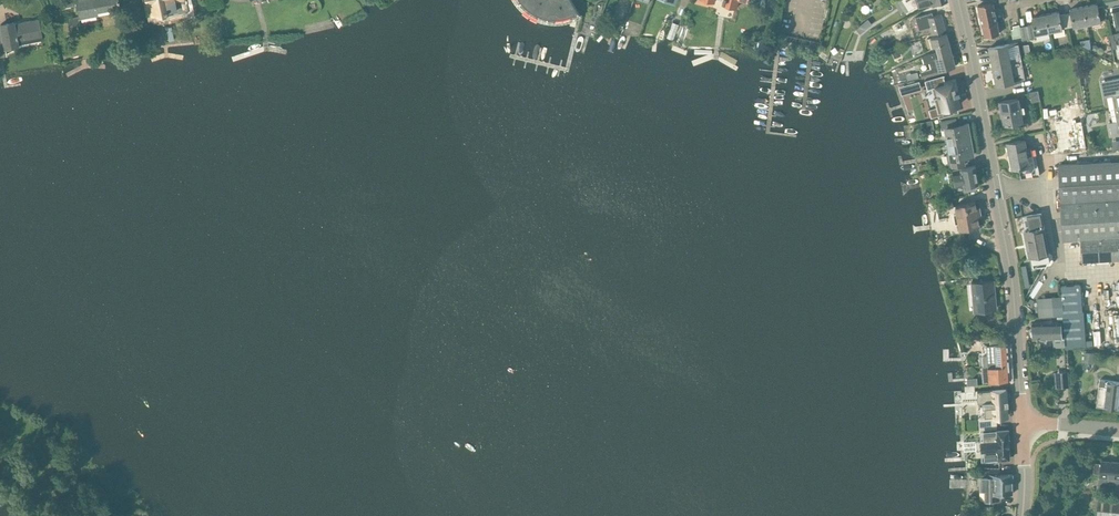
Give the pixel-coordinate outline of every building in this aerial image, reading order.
[(65,7),(76,5),(77,8),(78,16),(79,19),(98,16),(97,13),(109,10),(109,13),(120,11),(118,0),(63,0),(65,7)] [(151,14),(163,11),(163,13),(166,12),(166,11),(183,7),(182,0),(148,0),(151,14)] [(522,6),(525,9),(528,12),(532,14),(536,16),(541,18),(546,19),(551,19),(560,19),(566,18),(571,16),(579,14),(571,0),(517,0),(522,6)] [(722,4),(736,8),(738,0),(746,2),(746,0),(723,0),(722,4)] [(1104,9),(1112,7),(1116,29),(1118,28),(1118,0),(1114,0),(1103,2),(1103,6),(1104,6),(1104,9)] [(999,34),(997,23),(993,3),(978,6),(982,26),(983,26),(985,37),(999,34)] [(1104,6),(1103,6),(1098,7),(1097,4),(1084,6),(1088,24),(1101,22),(1101,21),(1106,20),(1104,9),(1104,6)] [(1073,27),(1088,24),(1084,6),(1070,9),(1071,12),(1066,13),(1068,27),(1073,26),(1073,27)] [(1068,27),(1066,13),(1059,15),(1059,11),(1046,14),(1049,32),(1054,31),(1055,37),(1065,35),(1064,28),(1068,27)] [(933,16),(932,12),(915,17),(918,28),(929,25),(931,32),(945,28),(941,14),(933,16)] [(1035,35),(1049,32),(1046,14),(1032,17),(1033,24),(1028,25),(1030,39),(1036,38),(1035,35)] [(38,19),(14,24),(13,22),(0,24),(0,26),(0,28),(0,57),(7,56),(5,49),(19,46),(19,44),(42,40),(38,19)] [(896,37),(908,31),(902,20),(890,26),(896,37)] [(1013,39),(1021,37),(1019,25),(1013,26),(1013,29),(1011,30),(1013,39)] [(585,34),(578,33),(575,45),(582,47),(585,34)] [(939,57),(952,53),(947,33),(930,38),(932,47),(936,46),(938,56),(939,57)] [(1090,39),(1080,40),(1082,51),(1091,49),(1090,39)] [(996,85),(1024,80),(1017,43),(989,48),(996,85)] [(894,58),(900,56),(897,48),(891,50),(894,58)] [(939,57),(938,56),(936,57),(935,52),(927,54),(922,57),(924,63),(929,62),(931,69),(920,71),(922,78),(944,72),(944,69),(956,66),(952,53),(939,57)] [(945,75),(926,80),(928,89),(936,87),(939,96),(934,97),(937,106),(930,109),(932,117),(944,114),(944,115),(955,112),(954,106),(960,104),(958,94),(959,94),(959,92),(960,92),(959,89),(958,90),(955,79),(946,81),(945,75)] [(917,82),(905,86),(907,91),(919,88),(917,82)] [(1108,88),(1110,96),(1115,95),(1117,102),(1118,101),(1118,86),(1108,88)] [(1004,125),(1023,122),(1018,98),(999,102),(1004,125)] [(1109,122),(1111,133),(1117,132),(1118,132),(1118,108),(1114,109),(1116,121),(1115,121),(1109,122)] [(947,143),(970,139),(967,123),(964,123),(964,124),(957,125),(956,117),(941,120),(942,128),(944,128),(947,143)] [(923,132),(934,129),(932,120),(921,123),(923,132)] [(970,139),(947,143),(949,153),(947,154),(949,166),(964,164),(963,157),(973,155),(970,139)] [(1025,139),(1007,143),(1012,169),(1018,168),(1020,178),(1032,176),(1031,171),(1035,166),(1031,147),(1027,148),(1025,139)] [(1113,162),(1113,156),(1106,157),(1107,162),(1059,165),(1063,240),(1080,239),(1082,261),(1118,259),(1118,161),(1113,162)] [(927,163),(918,165),(919,171),(928,170),(927,163)] [(976,187),(975,183),(978,183),(975,166),(952,170),(956,187),(963,185),(964,189),(976,187)] [(937,210),(954,207),(952,199),(944,200),(935,202),(937,210)] [(976,208),(975,201),(956,205),(957,214),(953,215),(955,224),(959,223),(960,229),(980,225),(978,216),(981,216),(979,207),(976,208)] [(1041,213),(1021,217),(1024,231),(1029,258),(1031,258),(1033,269),(1046,266),(1049,261),(1047,254),(1049,254),(1046,242),(1045,237),(1044,228),(1041,213)] [(992,310),(994,308),(996,308),(994,280),(971,282),(973,310),(986,309),(988,311),(992,310)] [(1039,317),(1063,315),(1061,296),(1037,299),(1039,317)] [(1033,330),(1031,331),(1031,336),(1033,337),(1033,339),(1053,337),(1054,346),(1065,345),(1064,335),(1061,335),(1060,321),(1053,322),(1053,321),(1032,322),(1033,330)] [(988,366),(1009,365),(1007,343),(987,344),(987,355),(982,356),(983,365),(988,365),(988,366)] [(1093,364),(1094,354),(1084,353),(1083,363),(1093,364)] [(1009,365),(988,366),(989,381),(1010,380),(1009,365)] [(1055,388),(1069,386),(1068,371),(1054,372),(1055,388)] [(1118,402),(1118,382),(1100,380),(1096,407),(1118,409),(1118,402)] [(992,390),(977,391),(978,402),(983,402),(983,407),(984,407),(985,416),(979,417),(979,430),(980,430),(983,430),(983,431),(997,430),(996,417),(1008,416),(1007,405),(1009,405),(1008,400),(1007,400),(1006,389),(992,390)] [(977,441),(964,441),(964,451),(978,450),(978,451),(981,451),(982,451),(984,451),(984,460),(999,459),(1009,459),(1008,429),(997,430),(983,431),(983,440),(980,441),(977,441)] [(1094,473),(1101,473),(1100,482),(1100,487),(1118,488),(1118,462),(1102,460),(1102,463),(1095,463),(1094,473)] [(1013,493),(1013,475),(992,474),(992,476),(980,476),(980,490),(986,490),(986,500),(999,500),(999,493),(1013,493)] [(1098,499),(1097,515),(1118,515),(1118,501),(1098,499)] [(976,505),(975,513),(992,515),(992,506),(976,505)]
